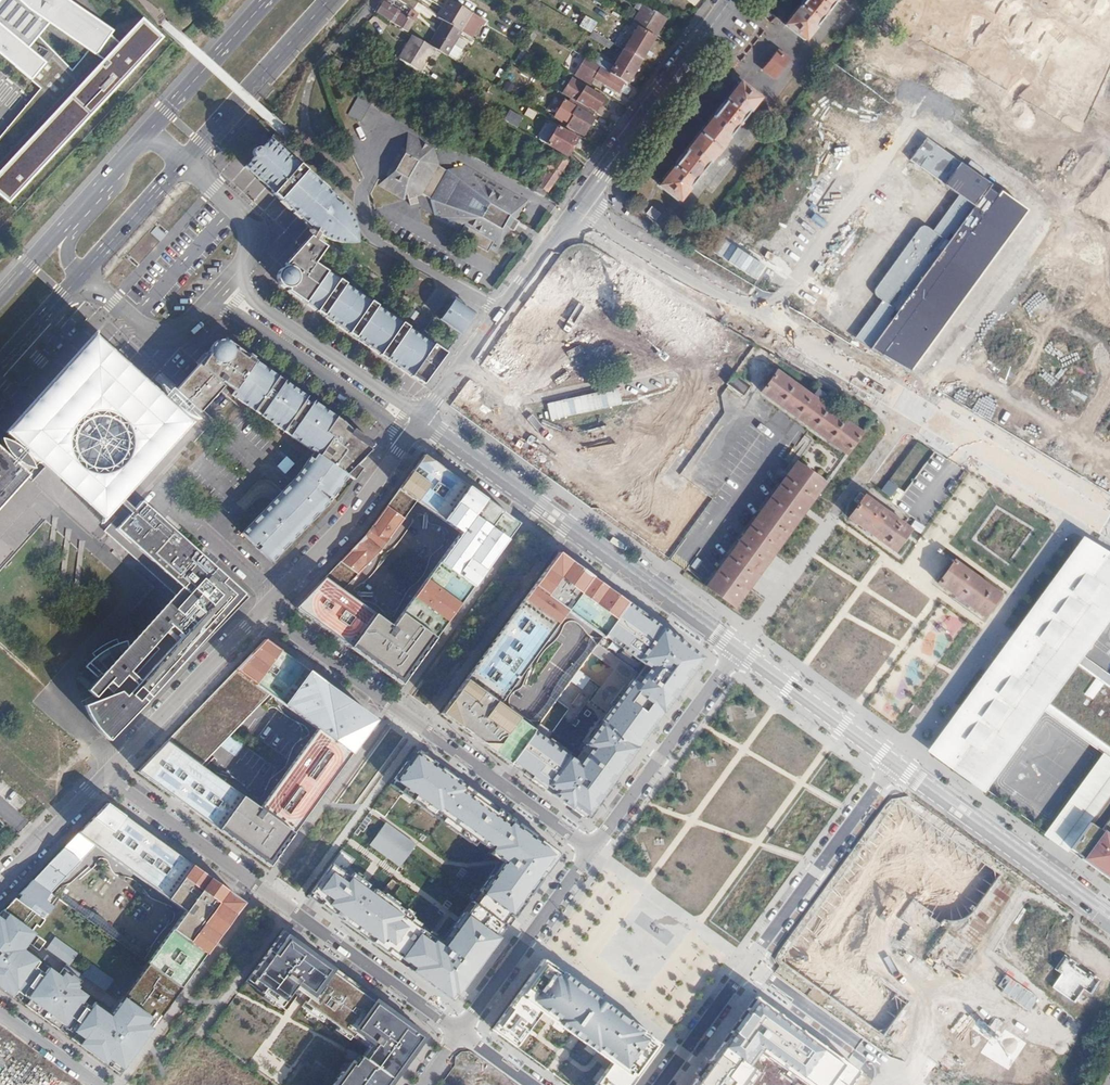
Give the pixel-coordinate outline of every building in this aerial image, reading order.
[(30,78),(46,60),(30,45),(38,35),(48,23),(88,50),(102,59),(0,167),(0,197),(7,203),(163,35),(143,13),(117,38),(111,31),(114,28),(74,0),(0,0),(0,54),(30,78)] [(474,13),(454,0),(450,0),(439,17),(462,31),(474,13)] [(837,0),(805,0),(785,26),(804,42),(837,0)] [(384,1),(377,12),(390,20),(395,11),(397,9),(384,1)] [(655,38),(667,19),(643,5),(631,24),(637,28),(655,38)] [(418,14),(413,10),(409,16),(402,12),(400,15),(395,23),(401,27),(408,31),(418,14)] [(395,23),(400,15),(395,11),(390,20),(395,23)] [(609,15),(603,16),(601,19),(622,32),(626,26),(609,15)] [(461,33),(462,31),(439,17),(438,18),(444,22),(461,33)] [(447,55),(461,33),(444,22),(430,45),(433,47),(447,55)] [(641,61),(655,38),(637,28),(623,50),(641,61)] [(610,49),(613,44),(593,31),(592,34),(590,37),(610,49)] [(38,35),(30,45),(46,60),(30,78),(42,88),(0,137),(0,167),(102,59),(88,50),(71,69),(38,35)] [(433,47),(430,45),(413,35),(398,59),(419,71),(433,47)] [(627,84),(641,61),(623,50),(612,68),(603,63),(600,68),(623,82),(627,84)] [(773,81),(789,61),(777,52),(762,71),(773,81)] [(623,82),(600,68),(591,62),(588,68),(597,73),(594,78),(617,93),(623,82)] [(551,83),(561,67),(555,64),(545,80),(551,83)] [(658,187),(678,202),(759,99),(739,84),(658,187)] [(603,99),(585,88),(579,97),(590,103),(587,107),(595,112),(603,99)] [(573,115),(566,126),(583,137),(595,119),(580,109),(575,116),(573,115)] [(523,120),(510,112),(505,121),(517,129),(523,120)] [(577,139),(557,127),(547,144),(567,156),(577,139)] [(403,155),(414,137),(408,134),(403,155)] [(403,155),(394,171),(385,188),(404,199),(408,197),(409,200),(417,198),(416,195),(421,194),(430,199),(435,216),(497,252),(510,230),(512,232),(518,222),(515,220),(526,202),(464,166),(447,171),(437,165),(432,148),(414,137),(403,155)] [(1025,210),(1000,191),(997,196),(989,188),(991,184),(926,138),(909,159),(958,194),(934,230),(924,226),(920,227),(874,290),(875,296),(882,301),(854,339),(910,371),(1025,210)] [(267,140),(266,142),(244,167),(272,192),(271,193),(279,201),(280,199),(314,230),(325,239),(332,242),(341,243),(351,244),(352,244),(355,243),(355,236),(354,230),(351,223),(350,220),(342,207),(339,204),(304,172),(304,171),(295,163),(294,164),(267,140)] [(540,187),(549,193),(567,161),(556,155),(552,163),(544,158),(539,167),(549,173),(540,187)] [(385,188),(394,171),(378,184),(385,188)] [(533,191),(546,198),(549,193),(540,187),(536,185),(533,191)] [(659,215),(651,208),(646,214),(654,220),(659,215)] [(324,248),(308,237),(283,265),(284,267),(281,268),(278,271),(276,274),(275,278),(276,281),(276,283),(285,289),(287,289),(287,291),(304,303),(305,302),(317,310),(316,311),(323,316),(324,315),(349,332),(348,333),(355,338),(356,337),(380,353),(379,354),(386,359),(387,358),(412,375),(411,376),(417,381),(426,380),(445,354),(432,345),(432,346),(407,329),(408,328),(401,324),(400,325),(375,308),(376,307),(369,302),(369,303),(343,286),(344,285),(337,281),(337,282),(313,264),(324,248)] [(712,257),(772,293),(784,274),(724,237),(712,257)] [(607,266),(599,259),(596,264),(604,271),(607,266)] [(347,267),(342,273),(349,278),(354,271),(347,267)] [(486,370),(457,407),(551,475),(577,440),(527,404),(600,303),(566,278),(495,377),(486,370)] [(698,319),(659,292),(636,328),(660,346),(650,362),(638,374),(628,386),(621,395),(639,407),(656,420),(719,332),(707,325),(698,319)] [(460,334),(474,314),(453,299),(439,320),(460,334)] [(417,314),(410,309),(406,316),(412,321),(417,314)] [(701,314),(698,319),(707,325),(709,322),(710,320),(701,314)] [(118,654),(101,658),(86,667),(78,674),(91,685),(88,688),(96,694),(85,703),(95,722),(110,737),(236,601),(217,583),(224,575),(163,520),(165,518),(153,507),(151,509),(141,500),(130,509),(120,501),(192,421),(123,361),(119,389),(109,386),(96,385),(84,387),(92,334),(3,434),(15,445),(0,440),(0,442),(5,452),(0,448),(0,564),(47,510),(84,541),(97,525),(109,535),(173,592),(118,654)] [(353,479),(362,468),(347,457),(359,445),(346,432),(350,428),(342,420),(313,400),(310,403),(305,399),(307,396),(236,347),(234,349),(232,348),(231,345),(229,342),(227,341),(223,339),(220,339),(217,340),(214,341),(211,343),(209,347),(209,351),(207,353),(205,351),(194,364),(217,381),(219,379),(229,385),(226,390),(308,447),(311,449),(307,455),(304,453),(290,471),(235,528),(249,542),(251,539),(254,541),(251,544),(270,562),(328,502),(347,475),(353,479)] [(746,374),(737,368),(729,379),(737,385),(739,383),(742,385),(747,379),(744,376),(746,374)] [(855,434),(768,371),(754,392),(840,454),(855,434)] [(656,420),(639,407),(635,412),(653,425),(656,420)] [(354,653),(400,686),(518,523),(491,504),(423,456),(365,534),(293,609),(351,651),(354,653)] [(823,486),(794,466),(707,587),(736,608),(823,486)] [(688,482),(650,547),(673,559),(710,495),(688,482)] [(907,527),(858,491),(852,500),(857,505),(850,514),(894,546),(907,527)] [(1084,542),(1008,645),(1018,652),(1005,670),(995,663),(938,740),(955,753),(947,764),(972,782),(1035,695),(1040,698),(1038,701),(1109,753),(1109,689),(1069,659),(1063,667),(1059,664),(1094,615),(1089,611),(1093,606),(1098,610),(1109,593),(1109,557),(1084,542)] [(603,636),(627,603),(590,575),(556,551),(438,713),(445,718),(452,723),(510,764),(513,759),(536,728),(511,710),(500,703),(523,672),(567,610),(603,636)] [(997,593),(952,560),(939,579),(983,612),(997,593)] [(639,669),(615,702),(651,728),(702,657),(627,603),(603,636),(600,640),(639,669)] [(335,691),(264,639),(234,670),(270,695),(317,729),(260,808),(201,766),(166,741),(137,771),(188,809),(268,867),(375,720),(335,691)] [(1008,645),(995,663),(1005,670),(1018,652),(1008,645)] [(270,695),(234,670),(166,741),(201,766),(270,695)] [(588,694),(582,690),(574,701),(580,705),(588,694)] [(610,709),(646,735),(651,728),(615,702),(610,709)] [(646,735),(610,709),(586,742),(591,746),(581,761),(559,746),(548,737),(554,729),(542,720),(536,728),(513,759),(526,769),(523,774),(551,794),(585,819),(646,735)] [(475,843),(501,861),(471,902),(506,927),(557,857),(557,855),(557,854),(557,853),(556,851),(436,764),(415,749),(388,786),(401,796),(402,794),(473,847),(475,843)] [(1057,845),(1066,852),(1109,792),(1109,772),(1057,845)] [(976,910),(1002,874),(898,800),(831,880),(873,909),(876,911),(884,895),(907,858),(976,910)] [(243,902),(237,897),(210,878),(106,803),(0,913),(0,986),(118,1073),(221,931),(240,905),(243,902)] [(1101,831),(1082,857),(1081,859),(1109,880),(1109,818),(1101,831)] [(416,845),(385,822),(369,845),(400,867),(408,855),(416,845)] [(1082,857),(1101,831),(1088,822),(1069,848),(1082,857)] [(311,898),(398,961),(423,926),(405,914),(395,906),(374,889),(372,892),(366,888),(369,885),(355,874),(347,884),(339,878),(353,860),(341,851),(332,863),(308,896),(311,898)] [(831,880),(826,887),(868,916),(873,909),(831,880)] [(868,916),(826,887),(781,961),(884,1036),(909,1001),(842,954),(870,918),(868,916)] [(443,941),(437,936),(412,971),(453,1001),(506,927),(471,902),(443,941)] [(398,961),(412,971),(437,936),(423,926),(398,961)] [(286,933),(283,931),(282,932),(246,982),(287,1011),(301,992),(307,984),(306,983),(309,978),(310,979),(311,978),(306,974),(309,970),(314,974),(324,960),(286,933)] [(1101,980),(1064,955),(1055,968),(1061,973),(1053,986),(1075,1002),(1084,989),(1092,993),(1101,980)] [(536,1013),(572,1035),(598,999),(540,958),(492,1029),(515,1046),(536,1013)] [(330,968),(332,966),(324,960),(314,974),(309,970),(306,974),(311,978),(310,979),(309,978),(306,983),(307,984),(301,992),(308,998),(314,989),(317,991),(320,986),(318,985),(330,968)] [(314,989),(308,998),(309,998),(302,1007),(323,1023),(328,1017),(353,1035),(357,1031),(373,1042),(366,1051),(372,1055),(368,1061),(374,1065),(377,1060),(381,1064),(378,1068),(393,1079),(395,1080),(427,1036),(386,1006),(383,1009),(345,981),(347,978),(332,966),(330,968),(318,985),(320,986),(317,991),(314,989)] [(347,978),(345,981),(383,1009),(386,1006),(347,978)] [(806,1084),(848,1084),(858,1071),(755,996),(690,1084),(752,1084),(762,1072),(751,1065),(760,1052),(806,1084)] [(572,1035),(579,1040),(605,1004),(598,999),(572,1035)] [(605,1004),(579,1040),(601,1054),(612,1062),(595,1084),(630,1084),(660,1044),(605,1004)] [(366,1051),(357,1063),(372,1074),(370,1076),(375,1079),(376,1077),(387,1084),(389,1084),(393,1079),(378,1068),(381,1064),(377,1060),(374,1065),(368,1061),(372,1055),(366,1051)] [(357,1063),(356,1063),(354,1065),(352,1064),(345,1074),(342,1072),(332,1084),(387,1084),(376,1077),(375,1079),(370,1076),(372,1074),(357,1063)]
